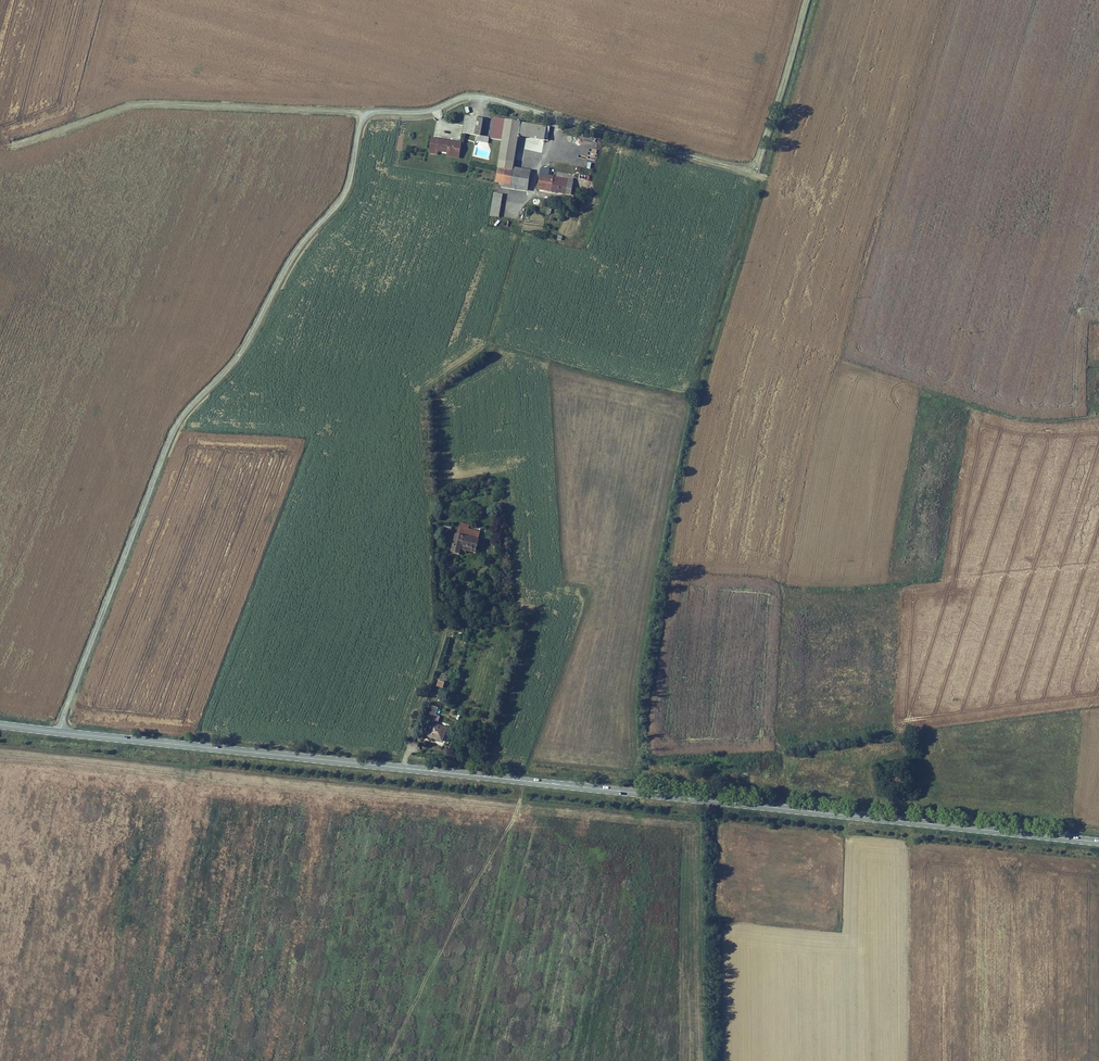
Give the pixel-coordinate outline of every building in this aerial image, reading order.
[(484,118),(466,116),(464,132),(482,134),(484,118)] [(502,141),(506,120),(494,119),(491,139),(502,141)] [(520,123),(506,120),(502,141),(499,161),(514,163),(518,136),(520,123)] [(548,127),(520,123),(518,136),(546,140),(548,127)] [(462,142),(433,138),(431,153),(438,154),(439,151),(450,153),(449,156),(459,157),(462,142)] [(561,168),(563,159),(556,158),(554,166),(561,168)] [(513,172),(511,172),(509,186),(528,189),(532,170),(514,167),(513,172)] [(541,175),(548,176),(545,190),(562,194),(565,181),(568,181),(570,172),(558,170),(556,177),(552,177),(554,169),(543,167),(541,175)] [(496,183),(509,186),(511,172),(498,169),(496,183)] [(583,170),(581,177),(588,179),(589,171),(583,170)] [(545,190),(548,176),(541,175),(538,189),(545,190)] [(562,194),(569,195),(573,182),(568,181),(565,181),(562,194)] [(498,220),(504,194),(495,193),(491,218),(498,220)] [(470,548),(474,530),(457,525),(455,532),(451,531),(447,547),(454,549),(455,545),(470,548)] [(439,686),(442,674),(436,672),(432,683),(439,686)] [(427,704),(421,718),(428,721),(433,706),(427,704)] [(437,740),(442,727),(428,721),(423,735),(437,740)]
